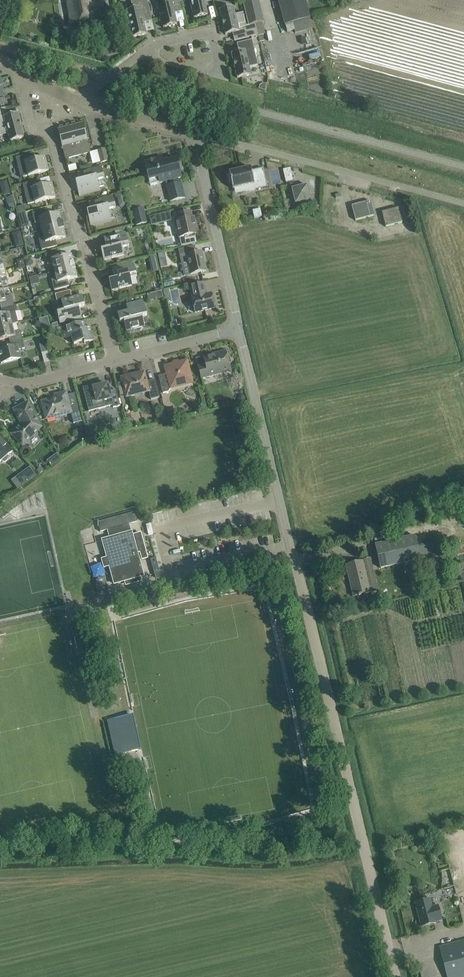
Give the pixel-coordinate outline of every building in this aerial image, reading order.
[(70,16),(71,24),(97,19),(96,15),(105,13),(103,3),(94,5),(93,0),(67,0),(70,16)] [(127,18),(128,18),(133,37),(147,34),(144,23),(152,21),(147,0),(131,0),(133,9),(127,10),(127,12),(125,13),(127,18)] [(159,9),(163,28),(177,25),(175,13),(183,11),(180,0),(161,0),(157,1),(158,3),(156,4),(157,8),(159,9)] [(194,18),(208,15),(205,3),(213,1),(213,0),(190,0),(194,18)] [(284,19),(286,28),(287,32),(295,30),(296,33),(313,29),(310,18),(307,8),(305,0),(278,0),(284,19)] [(235,41),(257,36),(258,36),(255,24),(249,26),(246,26),(243,13),(235,15),(233,7),(220,10),(225,35),(233,33),(235,41)] [(239,52),(232,53),(237,78),(251,75),(249,67),(258,65),(252,40),(237,44),(239,52)] [(0,136),(8,134),(10,141),(24,138),(17,113),(8,116),(5,108),(0,109),(0,135),(0,136)] [(58,130),(66,159),(90,152),(86,139),(89,138),(88,132),(85,133),(83,124),(58,130)] [(98,150),(101,163),(110,160),(107,148),(98,150)] [(45,157),(35,159),(33,153),(16,158),(21,178),(28,176),(48,171),(45,157)] [(167,186),(170,201),(185,198),(181,183),(180,183),(178,178),(181,177),(176,159),(163,162),(162,157),(145,161),(147,171),(150,185),(166,181),(167,186)] [(76,182),(77,186),(79,196),(100,190),(98,181),(105,179),(102,167),(78,173),(79,181),(76,182)] [(227,174),(229,183),(231,183),(233,189),(245,186),(246,191),(258,188),(258,190),(268,187),(263,168),(252,171),(251,168),(229,172),(229,174),(227,174)] [(290,168),(283,170),(286,182),(293,181),(290,168)] [(9,185),(6,180),(1,183),(4,188),(9,185)] [(23,184),(28,204),(35,202),(35,203),(55,198),(52,183),(42,186),(40,180),(23,184)] [(299,202),(300,207),(311,205),(310,200),(311,200),(307,185),(292,189),(296,203),(299,202)] [(124,193),(117,195),(118,201),(126,200),(124,193)] [(87,211),(91,225),(112,220),(109,210),(116,209),(113,197),(89,203),(91,210),(87,211)] [(352,206),(355,220),(374,215),(371,201),(352,206)] [(133,210),(136,225),(147,222),(143,208),(133,210)] [(382,212),(386,227),(402,222),(398,208),(382,212)] [(40,222),(42,230),(62,225),(59,213),(49,215),(48,209),(32,213),(35,224),(40,222)] [(177,221),(175,221),(179,238),(180,238),(182,247),(197,243),(196,237),(195,234),(198,234),(196,222),(193,223),(192,217),(191,211),(181,214),(176,215),(177,221)] [(170,213),(151,217),(152,225),(172,221),(170,213)] [(62,225),(42,230),(44,238),(39,239),(41,250),(57,246),(56,240),(66,238),(62,225)] [(13,233),(15,242),(23,240),(21,231),(13,233)] [(101,250),(104,260),(124,255),(122,248),(129,246),(126,233),(104,238),(107,249),(101,250)] [(203,257),(202,251),(196,253),(195,246),(185,248),(178,249),(181,262),(188,261),(191,274),(206,271),(204,262),(203,257)] [(53,263),(55,271),(74,266),(71,254),(62,257),(60,250),(45,254),(48,265),(53,263)] [(31,266),(33,265),(31,257),(24,258),(27,269),(31,268),(31,266)] [(109,281),(112,291),(132,285),(130,278),(137,276),(134,263),(115,268),(112,269),(115,279),(109,281)] [(74,266),(55,271),(57,278),(52,280),(54,290),(69,286),(68,280),(77,277),(74,266)] [(192,298),(195,312),(215,308),(211,294),(206,295),(204,283),(190,286),(193,298),(192,298)] [(1,308),(14,305),(11,295),(5,297),(3,290),(0,290),(0,303),(1,308)] [(85,306),(82,296),(73,298),(71,290),(55,294),(59,310),(57,310),(60,323),(81,318),(79,307),(85,306)] [(126,305),(128,312),(118,315),(120,323),(124,322),(126,331),(145,326),(142,317),(147,316),(143,301),(126,305)] [(12,324),(10,317),(16,315),(14,305),(1,308),(3,314),(0,315),(0,328),(12,324)] [(64,327),(67,338),(72,336),(74,344),(84,342),(84,343),(94,341),(90,327),(87,328),(85,321),(64,327)] [(10,344),(23,340),(23,338),(20,330),(14,332),(12,324),(0,328),(0,340),(9,337),(10,344)] [(38,340),(39,343),(42,353),(48,352),(44,339),(38,340)] [(10,344),(11,347),(0,350),(0,358),(1,363),(21,358),(18,350),(25,348),(23,340),(10,344)] [(216,356),(204,359),(205,365),(198,367),(201,376),(201,379),(221,374),(221,371),(230,369),(229,364),(231,363),(230,357),(228,358),(226,351),(215,353),(216,356)] [(161,386),(163,393),(169,392),(171,388),(192,382),(187,361),(179,363),(178,363),(177,362),(175,362),(173,364),(165,366),(168,376),(170,384),(161,386)] [(127,397),(149,391),(151,400),(160,397),(155,379),(147,381),(144,372),(122,378),(127,397)] [(83,388),(85,398),(89,412),(113,405),(113,408),(120,406),(116,389),(110,391),(108,384),(94,388),(93,385),(83,388)] [(58,397),(42,402),(46,419),(71,413),(74,423),(82,421),(80,412),(75,393),(67,395),(66,392),(57,395),(58,397)] [(22,424),(12,434),(23,445),(41,427),(33,411),(28,402),(14,410),(22,424)] [(162,418),(159,419),(160,422),(168,420),(167,419),(165,408),(161,409),(162,415),(162,418)] [(2,460),(3,462),(5,462),(8,459),(9,457),(7,455),(12,451),(4,441),(0,437),(0,462),(2,460)] [(30,466),(15,477),(21,486),(37,475),(30,466)] [(135,512),(98,522),(100,532),(107,530),(109,538),(102,540),(107,557),(102,559),(104,567),(109,566),(114,584),(128,580),(130,584),(137,581),(137,577),(143,576),(137,553),(140,552),(142,559),(148,558),(141,533),(133,535),(129,524),(138,521),(135,512)] [(415,535),(375,544),(381,569),(421,560),(417,546),(415,535)] [(432,542),(417,546),(421,560),(436,556),(432,542)] [(154,558),(150,559),(154,573),(160,571),(156,558),(154,558)] [(370,558),(364,560),(364,561),(371,591),(372,592),(378,591),(370,558)] [(362,595),(361,593),(371,591),(364,561),(346,565),(353,596),(358,595),(359,596),(362,595)] [(115,719),(122,753),(142,749),(134,715),(115,719)] [(430,899),(415,903),(422,926),(436,923),(436,921),(442,920),(438,905),(432,907),(430,899)] [(439,947),(447,976),(463,976),(463,940),(439,947)]
